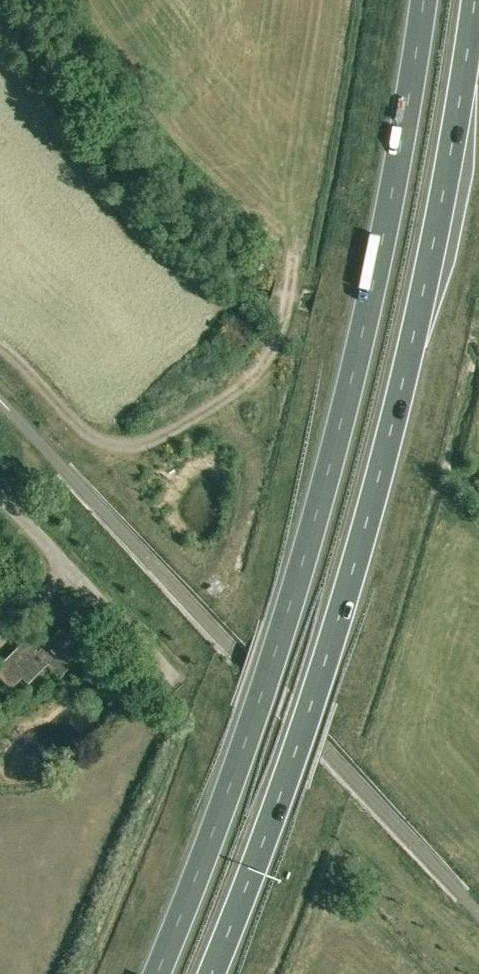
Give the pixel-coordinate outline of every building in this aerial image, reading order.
[(0,665),(0,678),(11,689),(24,677),(29,683),(37,675),(47,665),(59,677),(85,653),(81,650),(84,647),(76,634),(70,638),(61,629),(40,649),(29,637),(0,665)]
